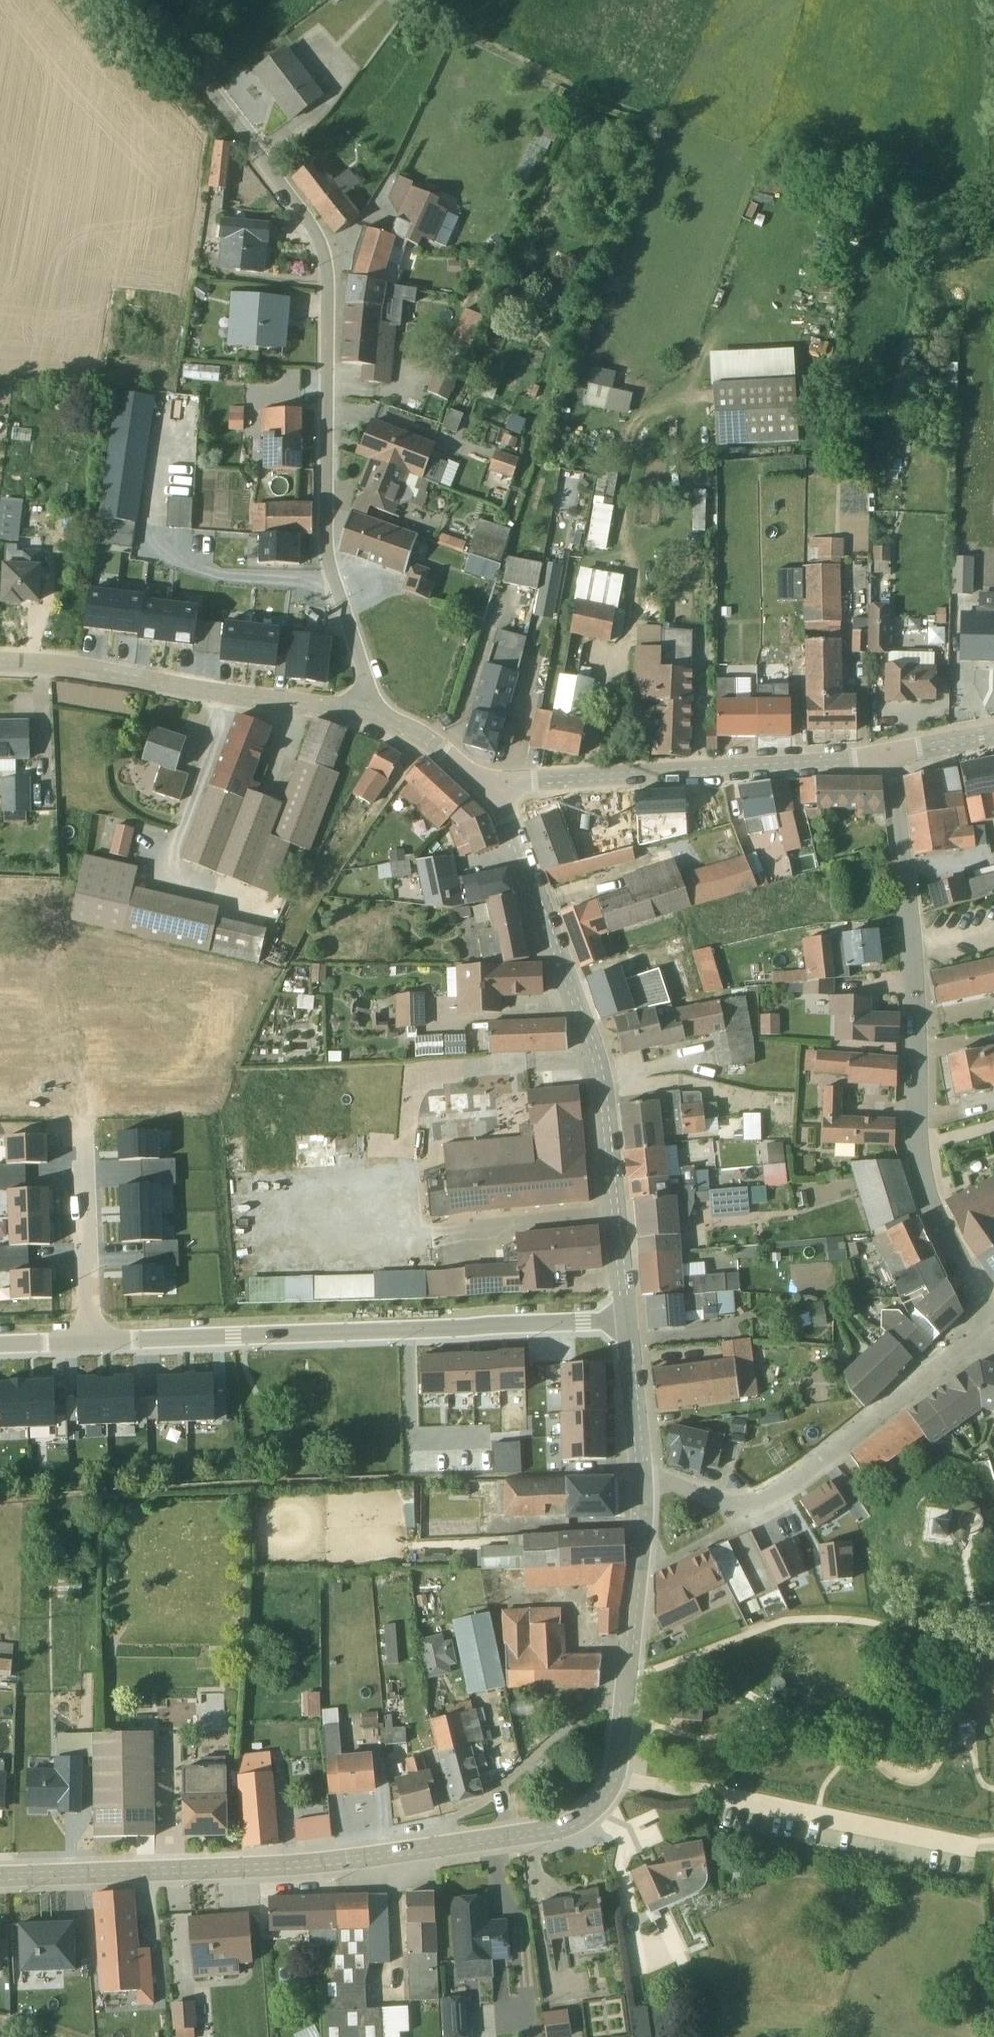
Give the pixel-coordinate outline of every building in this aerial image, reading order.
[(322,97),(286,50),(255,74),(291,121),(322,97)] [(514,177),(526,183),(538,156),(548,159),(554,145),(553,144),(557,135),(540,128),(531,147),(528,146),(514,177)] [(210,191),(225,193),(230,147),(216,145),(210,191)] [(292,181),(335,236),(359,217),(344,198),(360,186),(355,180),(362,174),(356,166),(333,184),(327,176),(326,176),(316,163),(292,181)] [(397,219),(388,238),(363,231),(353,260),(350,280),(396,289),(398,280),(395,279),(406,245),(417,249),(421,241),(432,245),(446,213),(436,208),(438,202),(410,190),(412,185),(398,179),(388,201),(397,219)] [(261,276),(262,276),(265,246),(267,246),(269,229),(220,224),(219,243),(221,243),(218,271),(261,276)] [(496,236),(484,247),(496,261),(508,250),(496,236)] [(414,305),(416,293),(350,280),(345,307),(340,366),(361,368),(360,384),(389,387),(391,371),(395,330),(398,329),(401,303),(414,305)] [(275,350),(277,329),(277,322),(278,320),(285,321),(287,303),(230,298),(226,346),(275,350)] [(484,319),(464,310),(451,339),(472,348),(484,319)] [(539,332),(525,321),(519,328),(533,339),(539,332)] [(807,386),(794,386),(793,355),(710,358),(711,387),(715,449),(797,444),(796,416),(808,415),(807,386)] [(892,357),(886,394),(910,398),(916,361),(892,357)] [(460,374),(442,365),(429,395),(448,403),(460,374)] [(183,367),(182,379),(218,382),(219,369),(183,367)] [(612,378),(592,373),(584,407),(626,417),(631,397),(609,392),(612,378)] [(497,389),(487,385),(481,398),(492,402),(497,389)] [(116,393),(98,519),(136,525),(154,395),(116,393)] [(243,408),(229,408),(228,431),(242,431),(243,408)] [(262,470),(299,471),(300,410),(261,410),(260,437),(262,438),(262,470)] [(434,449),(372,425),(364,445),(362,444),(357,456),(371,463),(450,491),(459,468),(448,464),(446,467),(430,461),(434,449)] [(487,482),(515,490),(525,459),(497,450),(487,482)] [(424,497),(429,485),(372,464),(365,481),(370,483),(367,489),(362,487),(355,504),(393,519),(397,509),(399,509),(408,506),(421,512),(427,499),(424,497)] [(620,483),(622,471),(600,467),(593,507),(611,510),(616,483),(620,483)] [(693,494),(693,533),(704,533),(704,494),(693,494)] [(170,495),(169,525),(193,525),(194,496),(170,495)] [(41,569),(41,568),(41,566),(40,565),(40,539),(19,537),(23,501),(1,498),(0,503),(0,541),(6,541),(5,560),(3,561),(1,603),(20,604),(21,601),(37,602),(37,601),(38,583),(42,583),(43,570),(41,569)] [(312,506),(252,506),(251,534),(259,534),(259,564),(298,566),(298,536),(311,536),(312,506)] [(593,508),(585,550),(604,553),(612,511),(593,508)] [(366,521),(350,516),(337,554),(338,554),(408,579),(403,594),(427,603),(428,602),(433,587),(425,583),(430,573),(412,567),(410,571),(407,570),(416,539),(416,538),(366,521)] [(501,568),(510,533),(479,523),(468,557),(501,568)] [(419,537),(419,539),(462,555),(465,546),(440,537),(438,544),(419,537)] [(843,561),(842,543),(809,544),(809,552),(817,552),(818,569),(801,569),(803,625),(804,625),(804,634),(827,633),(826,630),(839,629),(839,625),(841,625),(839,561),(843,561)] [(872,564),(873,576),(887,576),(887,564),(888,564),(887,549),(872,550),(872,564)] [(953,554),(952,595),(974,595),(975,555),(953,554)] [(501,568),(470,557),(464,575),(494,586),(501,568)] [(508,561),(503,586),(536,593),(541,568),(508,561)] [(621,580),(580,573),(574,604),(575,604),(570,639),(614,646),(620,640),(624,615),(616,614),(621,580)] [(111,633),(116,593),(89,590),(83,629),(111,633)] [(137,636),(143,597),(116,593),(111,633),(137,636)] [(143,601),(137,640),(166,644),(170,604),(143,601)] [(197,608),(170,604),(166,644),(193,647),(192,653),(206,655),(209,632),(194,631),(197,608)] [(888,656),(889,608),(866,608),(866,655),(888,656)] [(978,608),(978,615),(961,615),(960,661),(993,662),(993,609),(978,608)] [(852,621),(851,654),(866,655),(866,622),(852,621)] [(220,656),(220,663),(247,666),(252,626),(224,623),(223,634),(209,632),(206,655),(220,656)] [(280,630),(252,626),(247,666),(275,669),(280,630)] [(655,705),(653,757),(687,759),(691,635),(660,633),(660,630),(638,629),(629,704),(655,705)] [(828,644),(840,644),(839,641),(839,631),(827,631),(828,644)] [(518,677),(525,641),(497,634),(485,669),(463,748),(494,756),(498,744),(511,747),(516,728),(505,724),(518,677)] [(291,635),(289,657),(277,656),(274,677),(324,684),(327,655),(324,654),(325,640),(291,635)] [(806,728),(855,728),(855,698),(841,698),(840,644),(805,645),(804,645),(806,728)] [(933,668),(933,656),(913,655),(888,655),(888,656),(886,657),(886,667),(885,703),(911,704),(912,696),(918,696),(919,698),(921,701),(924,701),(927,700),(929,696),(933,696),(934,668),(933,668)] [(591,675),(589,672),(578,670),(576,681),(560,678),(545,753),(578,760),(585,723),(584,722),(592,684),(590,683),(591,675)] [(716,740),(756,740),(755,703),(750,702),(750,682),(715,682),(716,732),(716,740)] [(789,739),(789,702),(755,703),(756,740),(758,740),(763,744),(771,744),(775,740),(789,739)] [(552,717),(536,713),(529,750),(545,753),(552,717)] [(270,730),(236,717),(180,860),(271,895),(289,846),(310,854),(339,774),(332,773),(347,732),(314,719),(280,805),(256,795),(260,786),(251,782),(270,730)] [(444,735),(453,729),(446,720),(437,726),(444,735)] [(0,779),(14,778),(14,762),(29,761),(27,723),(0,723),(0,782),(0,779)] [(152,793),(179,802),(187,776),(174,772),(184,741),(153,731),(143,763),(160,769),(152,793)] [(716,751),(716,732),(707,732),(707,751),(716,751)] [(387,783),(401,760),(381,747),(380,747),(366,773),(352,795),(370,808),(388,785),(387,783)] [(400,797),(437,833),(468,802),(424,761),(404,784),(408,788),(400,797)] [(959,768),(970,826),(993,821),(993,761),(959,768)] [(903,780),(908,819),(954,811),(957,832),(967,830),(968,830),(955,770),(903,780)] [(3,813),(3,823),(25,823),(25,813),(30,813),(30,779),(0,779),(1,813),(3,813)] [(862,821),(861,781),(811,781),(811,782),(800,782),(800,807),(815,807),(815,813),(805,813),(807,823),(819,823),(820,813),(856,815),(857,822),(862,821)] [(880,781),(861,782),(863,816),(884,815),(880,781)] [(784,855),(800,851),(791,815),(793,814),(785,783),(769,785),(784,855)] [(769,785),(737,790),(747,837),(761,835),(761,836),(779,832),(769,785)] [(574,814),(621,815),(621,792),(574,791),(574,814)] [(486,819),(468,802),(449,822),(457,829),(449,833),(459,861),(472,856),(473,858),(498,849),(486,819)] [(954,811),(908,819),(913,858),(956,852),(958,852),(985,848),(982,828),(971,830),(957,832),(954,811)] [(526,829),(543,876),(573,868),(554,818),(526,829)] [(127,859),(133,829),(114,825),(108,855),(127,859)] [(403,853),(389,855),(390,866),(415,864),(414,858),(404,859),(403,853)] [(543,876),(549,890),(585,880),(584,877),(633,864),(630,853),(573,868),(543,876)] [(85,857),(70,922),(258,965),(266,931),(217,919),(219,909),(132,889),(137,869),(85,857)] [(677,915),(756,891),(744,859),(679,878),(673,863),(622,880),(626,893),(559,917),(580,972),(608,962),(600,941),(677,915)] [(453,861),(415,864),(425,909),(451,912),(514,898),(507,873),(462,883),(461,880),(457,881),(453,861)] [(377,868),(379,883),(410,880),(409,865),(390,866),(377,868)] [(929,891),(935,913),(993,896),(993,870),(993,869),(972,875),(974,882),(964,885),(962,878),(942,883),(943,887),(929,891)] [(477,935),(483,965),(503,966),(527,961),(514,898),(485,905),(485,908),(471,911),(476,928),(489,925),(491,932),(477,935)] [(879,965),(876,935),(875,934),(829,939),(827,924),(801,927),(803,942),(802,943),(804,973),(771,977),(772,988),(848,981),(849,981),(847,970),(879,965)] [(702,997),(686,947),(656,954),(657,958),(660,957),(665,975),(627,987),(621,971),(587,982),(600,1024),(635,1013),(636,1016),(702,997)] [(927,976),(934,1007),(993,995),(993,962),(927,976)] [(446,973),(447,1002),(456,1001),(457,1018),(501,1016),(500,998),(540,997),(540,969),(462,971),(446,973)] [(802,998),(833,999),(833,983),(787,987),(787,996),(801,995),(802,998)] [(718,1070),(753,1067),(751,1042),(748,1024),(754,1023),(750,999),(720,1003),(719,994),(702,997),(667,1008),(614,1022),(622,1058),(661,1049),(662,1051),(691,1045),(690,1042),(711,1038),(718,1070)] [(394,997),(395,1031),(425,1029),(425,997),(394,997)] [(870,1001),(828,999),(828,1019),(834,1019),(833,1043),(897,1045),(897,1018),(870,1017),(870,1001)] [(378,1015),(371,1015),(371,1031),(386,1030),(386,1025),(379,1024),(378,1015)] [(759,1019),(759,1039),(778,1039),(778,1018),(759,1019)] [(565,1024),(488,1028),(490,1056),(567,1052),(565,1024)] [(443,1058),(465,1057),(464,1040),(443,1040),(442,1038),(417,1039),(416,1030),(406,1030),(406,1040),(414,1041),(415,1060),(443,1059),(443,1058)] [(945,1059),(953,1101),(993,1093),(993,1050),(945,1059)] [(816,1054),(815,1076),(847,1079),(847,1086),(895,1089),(896,1062),(817,1054),(816,1054)] [(482,1215),(588,1204),(578,1090),(526,1095),(530,1139),(442,1147),(445,1177),(426,1179),(430,1218),(482,1215)] [(841,1091),(822,1091),(821,1147),(893,1148),(894,1123),(841,1121),(841,1091)] [(663,1140),(718,1133),(716,1106),(707,1107),(706,1109),(701,1109),(700,1098),(698,1096),(679,1096),(678,1094),(648,1097),(647,1098),(648,1105),(620,1109),(625,1155),(663,1151),(663,1140)] [(759,1118),(742,1117),(743,1143),(760,1143),(759,1118)] [(157,1133),(118,1134),(118,1162),(158,1161),(157,1133)] [(46,1136),(6,1138),(6,1166),(46,1164),(46,1136)] [(780,1146),(766,1147),(768,1167),(783,1165),(780,1146)] [(679,1179),(676,1149),(625,1155),(628,1185),(679,1179)] [(898,1164),(847,1166),(870,1235),(914,1214),(898,1164)] [(783,1167),(761,1169),(763,1189),(785,1188),(783,1167)] [(695,1188),(693,1170),(679,1171),(679,1179),(628,1185),(630,1203),(635,1203),(669,1199),(668,1191),(694,1189),(695,1188)] [(944,1205),(955,1227),(959,1226),(964,1237),(960,1239),(975,1261),(993,1248),(993,1180),(944,1205)] [(160,1215),(159,1186),(119,1188),(120,1216),(160,1215)] [(689,1220),(693,1206),(708,1204),(710,1221),(748,1219),(747,1207),(766,1206),(764,1190),(694,1195),(694,1189),(668,1191),(669,1199),(636,1203),(640,1258),(680,1254),(678,1221),(689,1220)] [(47,1190),(8,1191),(8,1219),(48,1218),(47,1190)] [(160,1215),(120,1216),(121,1244),(161,1242),(160,1215)] [(48,1218),(8,1219),(9,1248),(49,1246),(48,1218)] [(934,1260),(916,1220),(871,1242),(882,1265),(873,1270),(882,1289),(892,1285),(890,1281),(934,1260)] [(566,1274),(601,1270),(597,1231),(515,1239),(518,1266),(464,1269),(466,1298),(566,1292),(566,1274)] [(826,1265),(846,1263),(844,1246),(825,1248),(826,1265)] [(975,1261),(993,1287),(993,1248),(975,1261)] [(680,1254),(639,1259),(642,1298),(681,1295),(682,1298),(738,1294),(737,1277),(682,1281),(680,1254)] [(934,1260),(890,1281),(899,1299),(905,1297),(906,1297),(922,1289),(923,1292),(945,1282),(934,1260)] [(162,1268),(122,1269),(123,1297),(163,1296),(162,1268)] [(438,1300),(466,1298),(463,1271),(373,1273),(372,1276),(244,1280),(244,1303),(438,1300)] [(50,1272),(10,1273),(11,1301),(51,1300),(50,1272)] [(914,1332),(929,1347),(961,1316),(945,1282),(925,1291),(928,1297),(913,1312),(908,1304),(902,1307),(914,1332)] [(647,1301),(650,1331),(650,1332),(685,1329),(685,1324),(716,1322),(716,1319),(734,1318),(732,1295),(647,1301)] [(811,1330),(826,1328),(821,1305),(807,1307),(811,1330)] [(885,1335),(869,1350),(853,1366),(842,1376),(848,1393),(861,1408),(866,1408),(880,1394),(897,1378),(912,1362),(929,1347),(896,1313),(880,1313),(880,1330),(885,1335)] [(650,1374),(656,1412),(757,1398),(749,1342),(720,1345),(722,1363),(650,1374)] [(523,1354),(497,1355),(499,1394),(525,1393),(523,1354)] [(473,1395),(499,1394),(497,1355),(472,1356),(473,1395)] [(421,1397),(447,1396),(445,1356),(420,1357),(421,1397)] [(447,1396),(473,1395),(472,1356),(445,1356),(447,1396)] [(977,1364),(963,1375),(976,1397),(981,1411),(992,1415),(993,1416),(993,1369),(977,1364)] [(560,1367),(561,1391),(605,1390),(604,1366),(560,1367)] [(195,1375),(185,1375),(185,1377),(186,1423),(215,1423),(212,1376),(196,1377),(195,1375)] [(931,1448),(948,1435),(967,1421),(981,1411),(976,1397),(963,1375),(944,1388),(925,1402),(906,1415),(931,1448)] [(113,1380),(105,1381),(106,1426),(134,1425),(133,1377),(113,1378),(113,1380)] [(185,1377),(157,1378),(158,1424),(186,1423),(185,1377)] [(96,1378),(77,1379),(78,1427),(106,1426),(105,1381),(97,1381),(96,1378)] [(0,1384),(0,1430),(26,1429),(26,1383),(26,1381),(10,1381),(10,1383),(0,1384)] [(53,1382),(26,1383),(26,1429),(54,1428),(53,1382)] [(561,1391),(562,1416),(604,1415),(606,1415),(605,1390),(561,1391)] [(560,1416),(561,1439),(605,1438),(604,1415),(562,1416),(560,1416)] [(906,1415),(849,1457),(865,1478),(923,1438),(906,1415)] [(728,1443),(743,1445),(746,1418),(730,1420),(728,1443)] [(672,1448),(668,1466),(671,1467),(671,1470),(683,1473),(684,1470),(698,1473),(700,1467),(716,1471),(723,1441),(671,1429),(667,1447),(672,1448)] [(561,1439),(562,1463),(606,1462),(605,1438),(561,1439)] [(612,1480),(497,1483),(497,1517),(503,1517),(503,1518),(565,1517),(565,1520),(613,1519),(612,1480)] [(452,1497),(469,1497),(469,1482),(452,1482),(452,1497)] [(847,1510),(830,1483),(798,1503),(815,1530),(847,1510)] [(412,1489),(394,1490),(404,1506),(405,1529),(414,1529),(412,1489)] [(932,1524),(930,1539),(944,1541),(946,1526),(932,1524)] [(733,1529),(736,1543),(751,1540),(748,1526),(733,1529)] [(480,1571),(624,1566),(623,1550),(621,1551),(604,1551),(603,1534),(507,1538),(507,1546),(480,1548),(480,1571)] [(789,1540),(760,1555),(776,1589),(806,1575),(789,1540)] [(849,1543),(819,1547),(823,1585),(854,1581),(849,1543)] [(658,1615),(664,1629),(700,1614),(694,1600),(726,1586),(735,1607),(753,1599),(729,1544),(643,1581),(658,1615)] [(597,1637),(616,1638),(617,1612),(624,1567),(624,1566),(524,1570),(524,1590),(587,1588),(586,1600),(594,1601),(593,1610),(597,1611),(597,1637)] [(778,1591),(738,1609),(748,1631),(788,1612),(786,1609),(778,1591)] [(504,1646),(507,1690),(597,1688),(601,1658),(565,1656),(564,1626),(561,1626),(560,1610),(501,1612),(502,1646),(504,1646)] [(451,1623),(467,1697),(505,1688),(489,1614),(451,1623)] [(386,1666),(398,1665),(395,1625),(383,1626),(386,1666)] [(426,1680),(450,1675),(449,1667),(456,1665),(451,1641),(443,1643),(441,1635),(418,1640),(426,1680)] [(660,1643),(652,1647),(657,1657),(665,1652),(660,1643)] [(0,1644),(0,1677),(9,1678),(11,1645),(0,1644)] [(473,1711),(470,1701),(445,1707),(447,1717),(429,1722),(451,1804),(481,1797),(482,1796),(469,1746),(483,1741),(475,1711),(473,1711)] [(669,1722),(701,1726),(703,1703),(683,1701),(681,1711),(671,1710),(669,1722)] [(336,1710),(321,1711),(328,1794),(373,1791),(370,1754),(340,1757),(338,1726),(334,1727),(334,1723),(337,1722),(336,1710)] [(361,1714),(361,1727),(378,1726),(377,1713),(361,1714)] [(391,1716),(384,1717),(385,1730),(383,1730),(384,1745),(405,1744),(405,1729),(392,1729),(391,1716)] [(92,1735),(94,1838),(154,1837),(152,1734),(92,1735)] [(92,1735),(57,1736),(57,1757),(92,1758),(92,1735)] [(405,1816),(432,1809),(428,1796),(435,1794),(429,1771),(426,1772),(421,1756),(404,1761),(409,1776),(396,1780),(405,1816)] [(28,1770),(27,1806),(60,1807),(60,1813),(78,1813),(79,1759),(54,1759),(54,1770),(28,1770)] [(226,1836),(224,1759),(200,1759),(200,1768),(183,1769),(184,1838),(226,1836)] [(277,1846),(269,1774),(237,1777),(244,1850),(277,1846)] [(296,1841),(330,1837),(327,1816),(293,1821),(296,1841)] [(706,1869),(701,1844),(663,1850),(662,1851),(663,1855),(657,1861),(630,1873),(650,1915),(695,1895),(701,1891),(706,1883),(707,1879),(707,1876),(706,1873),(704,1870),(706,1869)] [(585,1951),(605,1949),(606,1948),(597,1890),(575,1894),(575,1898),(542,1903),(541,1903),(547,1942),(583,1937),(585,1951)] [(130,1891),(95,1894),(102,1994),(130,1993),(132,2007),(154,2005),(153,1991),(151,1948),(137,1949),(130,1891)] [(370,1963),(389,1964),(390,1963),(386,1895),(386,1894),(368,1895),(367,1896),(370,1963)] [(433,1894),(406,1895),(408,1956),(436,1955),(433,1894)] [(307,1947),(336,1946),(336,1896),(268,1899),(269,1934),(306,1933),(307,1947)] [(336,1896),(336,1946),(336,1948),(318,1990),(320,2036),(399,2036),(399,2034),(408,2033),(407,2008),(366,2010),(365,1983),(370,1963),(367,1896),(336,1896)] [(491,1980),(490,1961),(509,1960),(506,1920),(487,1921),(485,1898),(451,1901),(457,1982),(491,1980)] [(189,1920),(194,1980),(239,1976),(238,1965),(250,1964),(247,1915),(189,1920)] [(18,1926),(20,1973),(75,1971),(73,1923),(18,1926)] [(438,2001),(436,1955),(408,1956),(410,2002),(438,2001)] [(440,2000),(442,2036),(471,2036),(469,1998),(440,2000)] [(171,2004),(172,2031),(175,2031),(175,2036),(194,2036),(194,2030),(196,2030),(194,2003),(171,2004)] [(637,2006),(638,2036),(660,2036),(659,2005),(637,2006)] [(541,2015),(545,2036),(568,2036),(570,2036),(566,2011),(541,2015)]
